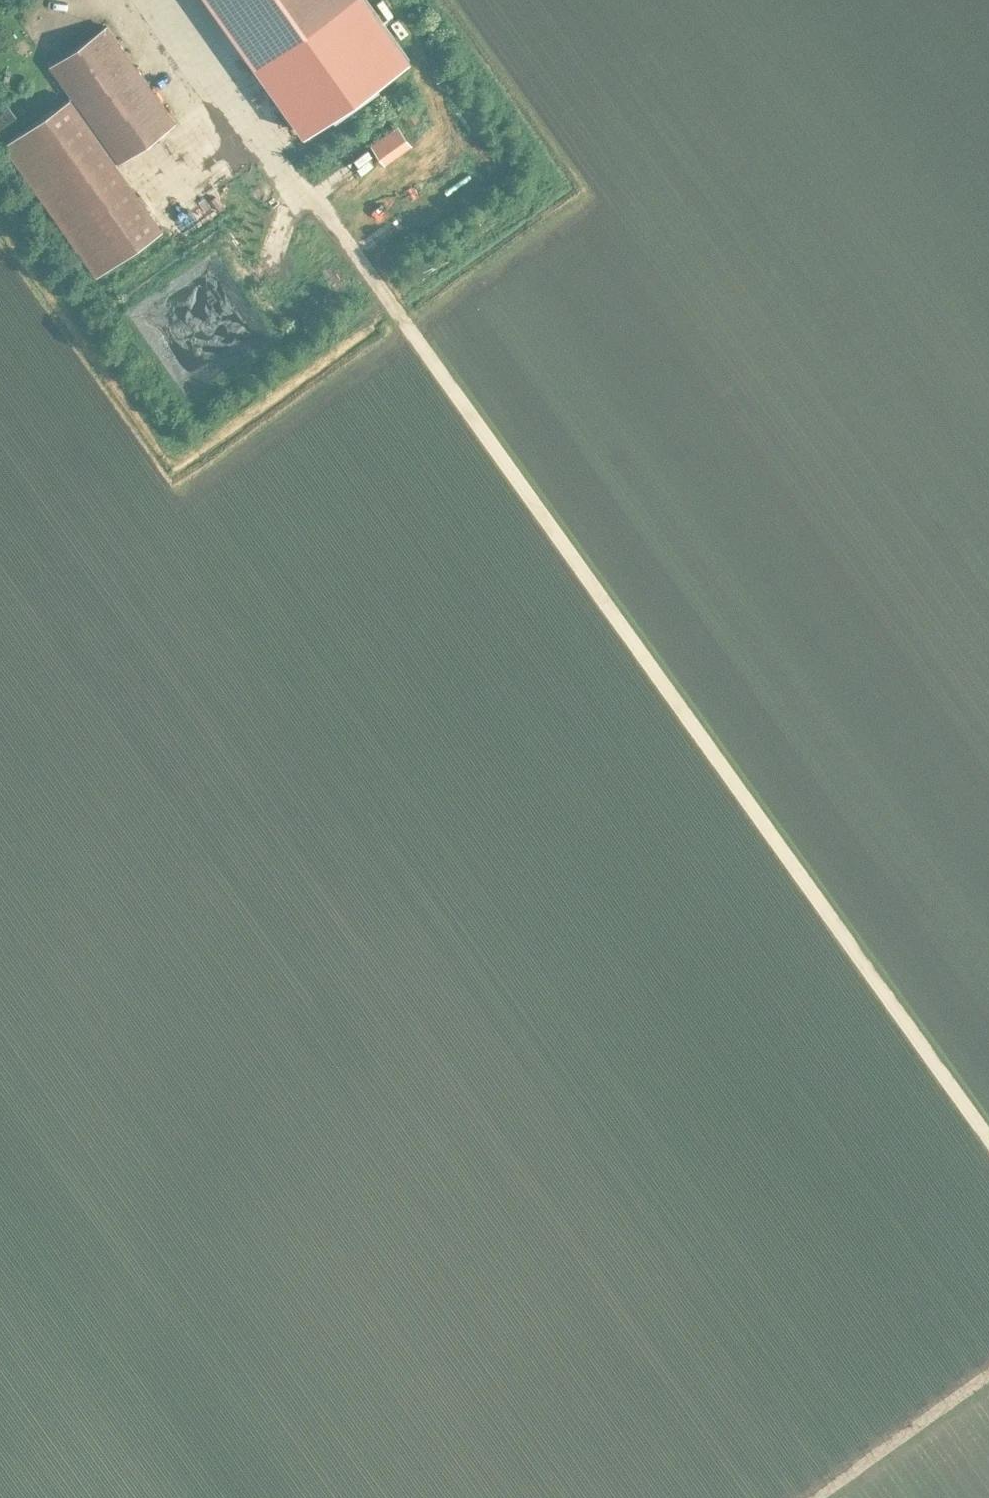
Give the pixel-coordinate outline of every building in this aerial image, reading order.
[(255,64),(344,0),(209,0),(255,64)] [(363,0),(344,0),(255,64),(304,133),(406,60),(363,0)] [(174,121),(106,26),(50,65),(118,161),(174,121)] [(385,164),(411,144),(397,125),(370,145),(385,164)]
